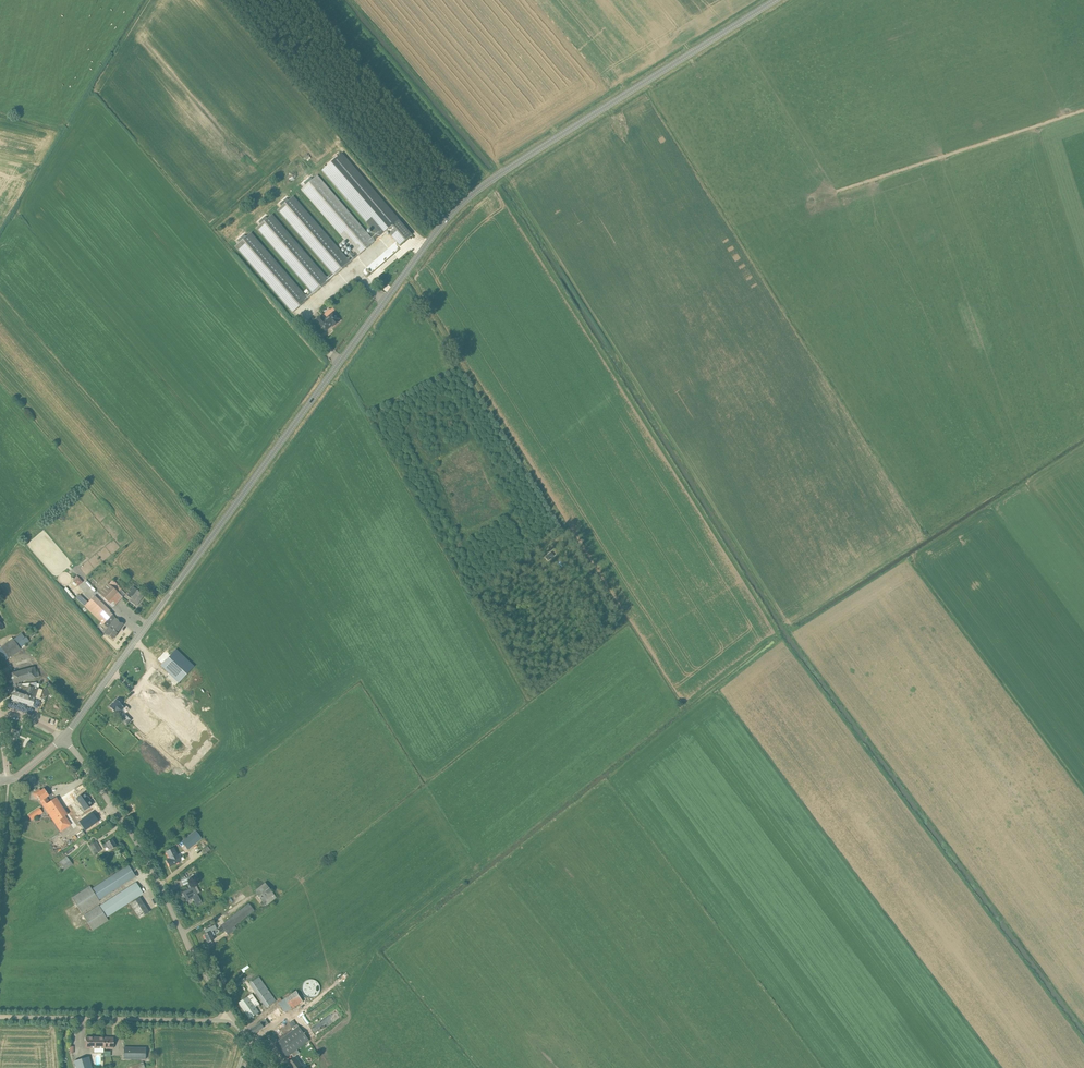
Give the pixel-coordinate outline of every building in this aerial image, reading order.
[(325,168),(322,171),(377,235),(372,239),(374,242),(379,237),(379,238),(387,231),(400,245),(412,235),(384,203),(342,154),(338,157),(337,156),(326,165),(324,167),(325,168)] [(372,239),(317,176),(301,190),(355,252),(348,258),(293,196),(277,210),(332,274),(327,277),(272,214),(256,229),(310,292),(306,296),(251,233),(235,247),(293,313),(308,299),(313,294),(314,294),(329,281),(334,276),(335,276),(350,263),(350,262),(358,255),(359,255),(374,242),(372,239)] [(372,272),(367,277),(372,283),(378,278),(372,272)] [(339,319),(333,312),(324,320),(320,316),(317,319),(320,323),(320,324),(326,331),(332,325),(333,326),(339,321),(338,320),(339,319)] [(79,585),(84,581),(78,574),(73,579),(79,585)] [(108,584),(99,593),(108,602),(121,589),(122,589),(113,580),(108,584)] [(144,595),(133,587),(127,596),(131,599),(129,601),(136,606),(144,595)] [(88,602),(84,606),(104,624),(113,615),(109,611),(110,611),(106,607),(94,595),(88,602)] [(110,625),(115,618),(113,615),(104,624),(107,628),(104,633),(112,639),(118,631),(110,625)] [(110,625),(118,631),(123,624),(115,618),(110,625)] [(0,648),(0,652),(6,660),(10,657),(20,649),(25,645),(21,640),(22,639),(24,637),(21,633),(13,639),(2,646),(0,648)] [(194,666),(176,649),(161,665),(178,682),(194,666)] [(14,684),(17,683),(39,676),(38,672),(35,673),(33,667),(11,673),(14,684)] [(13,695),(11,699),(32,706),(34,702),(35,698),(40,699),(43,690),(38,688),(40,684),(37,684),(36,682),(22,684),(21,684),(21,682),(17,683),(14,684),(15,688),(13,695)] [(45,691),(43,692),(44,695),(44,696),(53,694),(52,692),(51,689),(50,689),(49,687),(44,688),(45,691)] [(109,706),(109,707),(112,710),(115,712),(118,715),(122,711),(132,721),(145,733),(159,719),(143,704),(136,696),(135,697),(132,700),(125,708),(116,699),(109,706)] [(176,718),(171,724),(178,730),(183,724),(176,718)] [(38,790),(33,794),(36,798),(36,799),(38,798),(60,831),(71,825),(71,824),(65,816),(68,815),(56,797),(48,802),(45,798),(49,796),(44,789),(39,792),(38,790)] [(76,798),(85,810),(93,804),(88,798),(84,793),(78,798),(77,798),(76,798)] [(140,796),(137,799),(136,799),(135,799),(136,799),(136,800),(134,801),(133,801),(129,804),(134,811),(145,803),(140,796)] [(43,813),(39,807),(28,815),(32,820),(43,813)] [(92,812),(79,821),(85,831),(99,821),(92,812)] [(202,839),(195,830),(182,841),(188,849),(202,839)] [(66,847),(73,841),(65,831),(58,836),(66,847)] [(116,847),(111,839),(106,843),(102,845),(104,848),(108,846),(111,850),(116,847)] [(96,841),(89,845),(95,854),(101,850),(96,841)] [(180,862),(174,848),(166,852),(170,861),(167,862),(170,867),(175,864),(180,862)] [(73,864),(67,856),(56,864),(62,872),(73,864)] [(136,876),(128,865),(91,889),(90,886),(72,898),(81,913),(99,901),(99,900),(136,876)] [(193,874),(186,877),(189,883),(199,878),(196,873),(193,874)] [(143,893),(136,882),(99,906),(99,905),(83,915),(92,930),(108,920),(106,917),(143,893)] [(276,897),(265,883),(254,891),(266,906),(276,897)] [(187,890),(183,893),(187,901),(193,899),(197,906),(202,904),(198,896),(193,887),(187,890)] [(147,913),(138,898),(130,903),(140,918),(147,913)] [(254,910),(249,903),(221,925),(228,935),(237,928),(235,926),(254,910)] [(207,934),(204,935),(208,943),(209,945),(212,943),(211,941),(213,940),(210,932),(213,931),(211,927),(205,929),(207,934)] [(276,1001),(259,977),(250,984),(267,1007),(276,1001)] [(319,991),(319,989),(319,987),(319,986),(318,984),(317,983),(316,982),(314,981),(313,981),(311,980),(309,980),(308,981),(306,982),(305,982),(304,984),(303,985),(302,987),(302,988),(302,990),(302,991),(303,993),(304,994),(305,996),(306,996),(308,997),(309,998),(311,998),(313,997),(314,997),(316,996),(317,995),(318,994),(319,992),(319,991)] [(296,991),(279,1003),(281,1006),(285,1013),(303,1001),(296,991)] [(259,1005),(251,994),(239,1002),(250,1019),(259,1012),(255,1007),(259,1005)] [(282,1015),(277,1008),(267,1016),(271,1023),(282,1015)] [(266,1019),(251,1030),(249,1031),(252,1036),(269,1024),(266,1019)] [(299,1026),(297,1024),(293,1027),(294,1029),(274,1044),(285,1058),(292,1053),(294,1056),(300,1053),(297,1049),(309,1040),(299,1026)] [(279,1035),(274,1028),(277,1026),(272,1030),(271,1028),(261,1036),(266,1043),(273,1038),(274,1039),(282,1033),(279,1035)] [(104,1048),(104,1037),(85,1037),(85,1048),(104,1048)] [(104,1037),(104,1048),(113,1048),(113,1037),(104,1037)] [(146,1048),(124,1047),(124,1059),(146,1059),(146,1048)] [(89,1057),(74,1061),(75,1066),(76,1067),(92,1067),(90,1062),(89,1057)] [(295,1057),(288,1063),(292,1067),(302,1067),(303,1067),(295,1057)]
